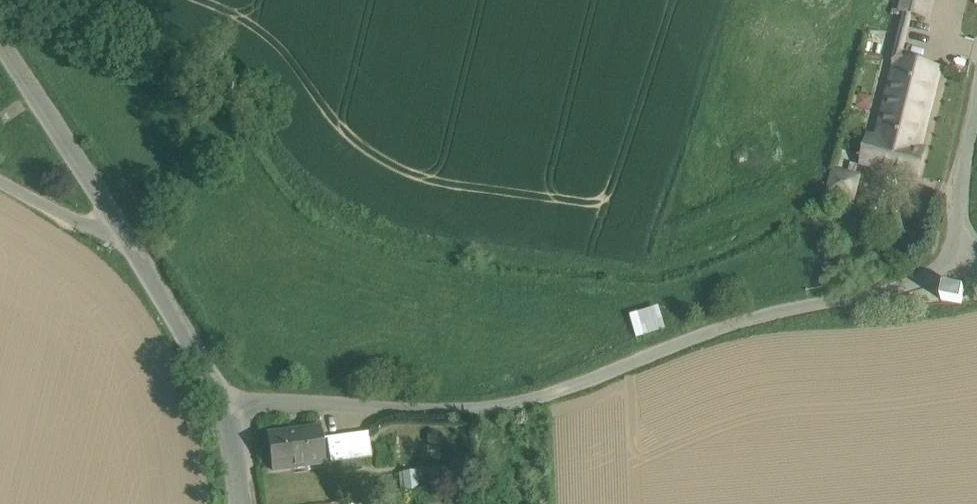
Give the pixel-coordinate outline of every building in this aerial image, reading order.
[(903,12),(909,13),(926,17),(931,0),(906,0),(903,12)] [(939,68),(898,58),(877,141),(868,138),(862,162),(919,176),(925,153),(918,151),(939,68)] [(858,178),(835,172),(830,192),(853,198),(858,178)] [(946,285),(944,299),(964,303),(967,289),(946,285)] [(630,312),(635,335),(665,329),(660,306),(630,312)] [(320,429),(268,436),(273,471),(325,464),(320,429)] [(369,433),(341,436),(345,461),(360,459),(372,457),(369,433)] [(341,436),(328,438),(331,463),(340,462),(345,461),(341,436)] [(345,461),(340,462),(341,472),(361,470),(360,459),(345,461)]
